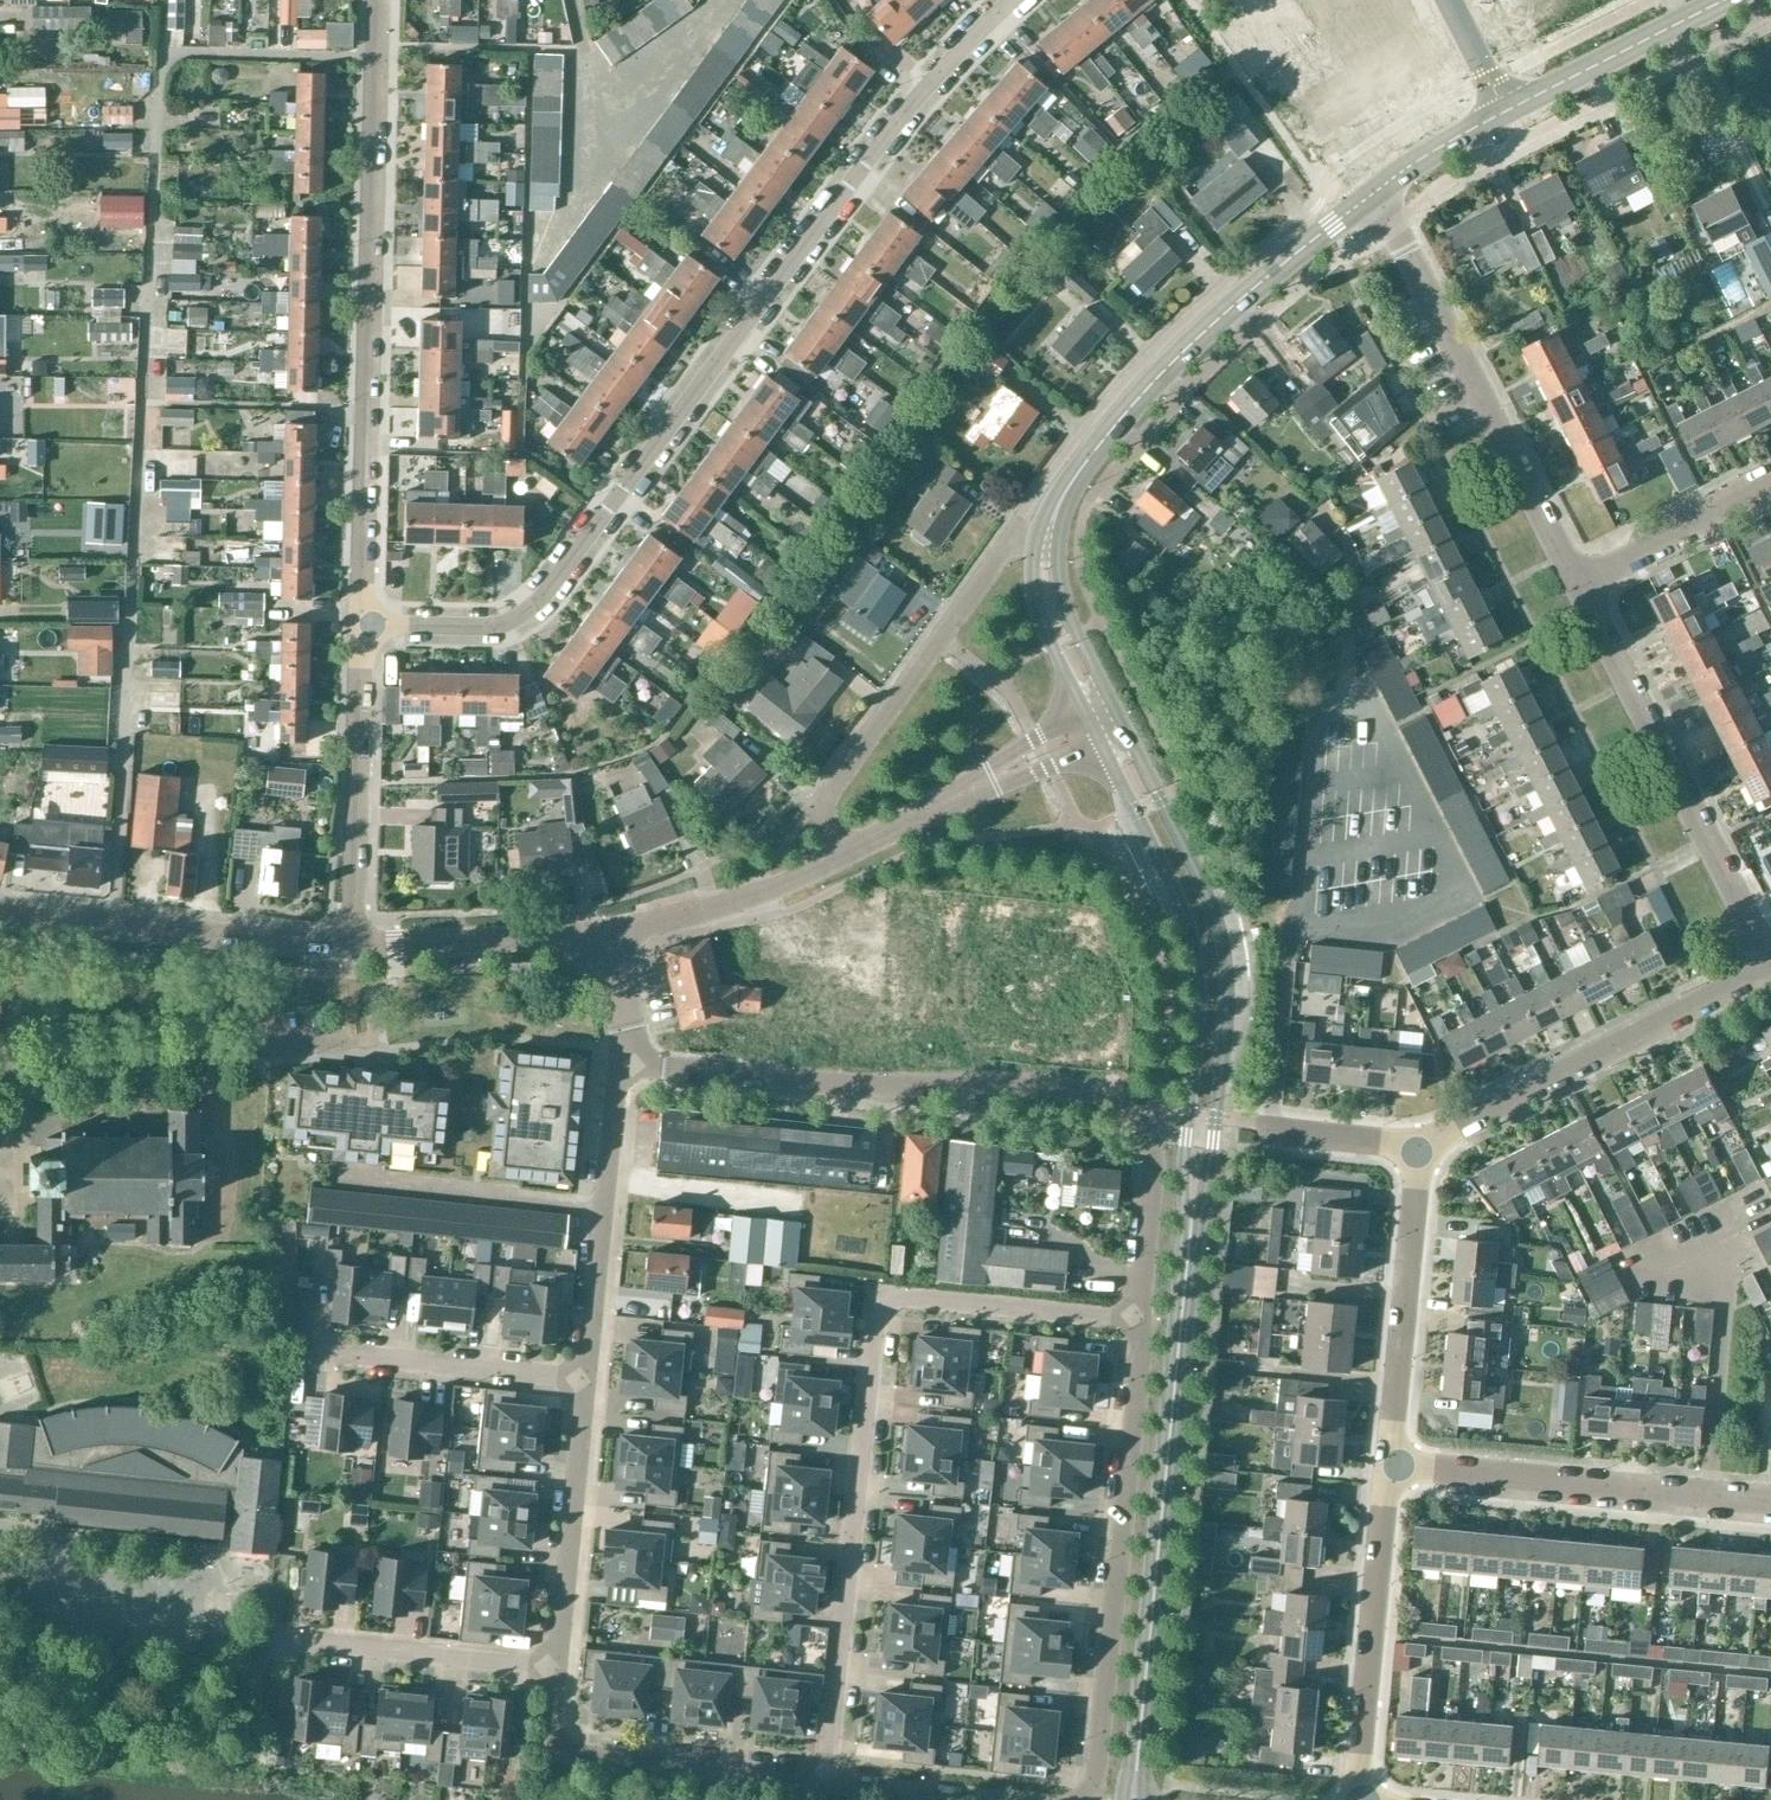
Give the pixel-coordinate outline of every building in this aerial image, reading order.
[(183,30),(184,0),(168,0),(167,29),(183,30)] [(281,22),(296,23),(297,0),(281,0),(281,22)] [(437,17),(440,17),(448,17),(449,0),(438,0),(437,17)] [(448,17),(459,18),(460,0),(449,0),(448,17)] [(505,20),(506,0),(496,0),(495,19),(505,20)] [(505,20),(516,20),(517,0),(506,0),(505,20)] [(583,8),(597,5),(596,0),(581,0),(583,8)] [(652,1),(669,25),(680,17),(669,0),(654,0),(652,1)] [(680,17),(692,8),(686,0),(669,0),(680,17)] [(761,28),(769,16),(747,0),(745,0),(737,10),(761,28)] [(769,16),(778,5),(771,0),(747,0),(769,16)] [(912,24),(890,0),(878,0),(863,15),(890,44),(912,24)] [(912,24),(933,4),(930,0),(890,0),(912,24)] [(1080,5),(1106,36),(1120,25),(1141,50),(1142,49),(1148,58),(1156,51),(1149,43),(1140,32),(1135,26),(1128,18),(1114,0),(1086,0),(1080,5)] [(1128,18),(1150,0),(1114,0),(1128,18)] [(640,9),(657,33),(669,25),(652,1),(640,9)] [(1080,5),(1058,23),(1084,54),(1106,36),(1080,5)] [(32,7),(32,28),(92,28),(92,6),(32,7)] [(629,18),(645,41),(657,33),(640,9),(629,18)] [(125,44),(142,44),(142,10),(109,10),(109,25),(125,25),(125,44)] [(729,22),(752,39),(761,28),(737,10),(729,22)] [(440,17),(440,26),(448,26),(448,17),(440,17)] [(629,18),(617,26),(633,49),(645,41),(629,18)] [(1140,32),(1149,43),(1150,42),(1158,36),(1144,19),(1135,26),(1140,32)] [(225,41),(237,42),(238,22),(225,22),(225,27),(225,36),(225,41)] [(752,39),(729,22),(720,33),(744,51),(752,39)] [(1058,23),(1035,42),(1061,73),(1075,62),(1095,87),(1104,80),(1091,62),(1084,54),(1058,23)] [(478,26),(478,39),(488,39),(488,26),(478,26)] [(617,26),(605,34),(622,57),(633,49),(617,26)] [(410,28),(404,34),(412,42),(418,36),(410,28)] [(792,46),(800,35),(791,28),(782,39),(792,46)] [(296,30),(296,48),(325,49),(325,47),(326,31),(296,30)] [(539,43),(551,43),(551,33),(539,33),(539,43)] [(712,44),(735,62),(744,51),(720,33),(712,44)] [(622,57),(605,34),(594,43),(610,66),(622,57)] [(806,60),(852,95),(870,71),(838,47),(827,61),(800,42),(794,51),(806,60)] [(712,44),(703,56),(727,73),(735,62),(712,44)] [(533,67),(561,68),(562,54),(533,53),(533,67)] [(703,56),(695,67),(718,85),(727,73),(703,56)] [(1112,73),(1099,56),(1091,62),(1104,80),(1112,73)] [(1027,59),(1022,65),(1032,74),(1037,69),(1027,59)] [(806,60),(789,84),(803,94),(835,118),(852,95),(806,60)] [(1017,61),(997,83),(1027,109),(1036,117),(1052,131),(1059,124),(1043,109),(1056,95),(1047,87),(1032,74),(1022,65),(1017,61)] [(426,95),(501,97),(502,86),(459,85),(459,66),(427,65),(426,95)] [(532,81),(561,82),(561,68),(533,67),(532,81)] [(686,79),(710,96),(718,85),(695,67),(686,79)] [(212,73),(211,80),(216,84),(222,85),(227,80),(227,74),(223,69),(216,69),(212,73)] [(296,105),(323,106),(325,76),(298,75),(297,102),(296,105)] [(686,79),(678,90),(701,108),(710,96),(686,79)] [(532,81),(532,96),(560,96),(561,82),(532,81)] [(1008,131),(1027,109),(997,83),(978,105),(1008,131)] [(767,88),(759,98),(817,141),(835,118),(803,94),(793,108),(767,88)] [(669,102),(693,119),(701,108),(678,90),(669,102)] [(268,91),(268,104),(285,105),(285,102),(285,91),(268,91)] [(751,92),(745,100),(753,106),(759,98),(751,92)] [(1235,93),(1225,101),(1239,119),(1249,111),(1235,93)] [(426,95),(425,124),(457,125),(457,107),(501,108),(501,97),(426,95)] [(532,110),(560,111),(560,96),(532,96),(532,110)] [(769,139),(768,141),(800,164),(817,141),(759,98),(753,106),(771,119),(762,133),(769,139)] [(1225,101),(1205,117),(1219,135),(1239,119),(1225,101)] [(661,113),(684,131),(693,119),(669,102),(661,113)] [(58,103),(58,120),(87,121),(87,104),(58,103)] [(323,106),(296,105),(285,105),(268,104),(268,113),(296,114),(295,134),(322,135),(323,106)] [(959,127),(1014,175),(1021,167),(996,145),(1008,131),(978,105),(959,127)] [(103,106),(103,123),(132,123),(132,106),(103,106)] [(19,129),(19,108),(7,107),(0,107),(0,128),(19,129)] [(1124,109),(1107,123),(1118,135),(1134,122),(1124,109)] [(199,124),(199,110),(167,111),(167,125),(199,124)] [(560,111),(532,110),(531,124),(560,125),(560,111)] [(652,125),(676,142),(684,131),(661,113),(652,125)] [(1028,126),(1044,140),(1052,131),(1036,117),(1035,118),(1028,126)] [(457,125),(425,124),(424,153),(499,155),(499,145),(457,144),(457,125)] [(531,138),(559,139),(560,125),(531,124),(531,138)] [(676,142),(652,125),(644,136),(667,153),(676,142)] [(959,127),(940,149),(969,175),(980,163),(1005,185),(1014,175),(959,127)] [(9,146),(9,152),(24,152),(24,131),(0,130),(0,146),(9,146)] [(1092,131),(1074,149),(1089,163),(1107,145),(1092,131)] [(103,133),(103,148),(132,148),(132,133),(103,133)] [(322,135),(295,134),(295,150),(266,150),(266,171),(294,172),(293,194),(320,195),(322,135)] [(732,135),(725,145),(741,157),(751,165),(782,188),(800,164),(768,141),(758,155),(732,135)] [(635,147),(658,165),(667,153),(644,136),(635,147)] [(531,138),(531,152),(559,153),(559,139),(531,138)] [(1639,171),(1637,172),(1621,141),(1585,160),(1587,165),(1580,169),(1579,168),(1578,169),(1593,197),(1599,194),(1606,207),(1646,186),(1663,217),(1676,209),(1656,172),(1643,179),(1639,171)] [(744,174),(734,188),(765,211),(782,188),(751,165),(741,157),(725,145),(718,154),(744,174)] [(635,147),(627,159),(650,176),(658,165),(635,147)] [(921,171),(975,219),(982,211),(957,189),(969,175),(940,149),(921,171)] [(531,152),(530,166),(558,167),(559,153),(531,152)] [(499,155),(424,153),(424,182),(456,183),(456,180),(456,165),(498,166),(499,155)] [(618,170),(641,188),(650,176),(627,159),(618,170)] [(671,161),(664,171),(670,177),(678,166),(671,161)] [(1191,201),(1213,229),(1262,190),(1239,162),(1191,201)] [(530,181),(558,181),(558,167),(530,166),(530,181)] [(618,170),(610,182),(633,199),(641,188),(618,170)] [(507,182),(523,182),(524,172),(507,171),(507,182)] [(975,219),(921,171),(900,194),(902,196),(930,220),(942,207),(967,229),(975,219)] [(1064,180),(1073,187),(1079,180),(1070,173),(1064,180)] [(1565,211),(1572,207),(1556,176),(1539,184),(1540,186),(1520,196),(1536,226),(1545,221),(1549,228),(1568,218),(1565,211)] [(423,211),(497,213),(497,203),(465,202),(465,180),(456,180),(456,183),(424,182),(423,211)] [(558,195),(558,181),(530,181),(529,195),(554,195),(558,195)] [(601,193),(624,210),(633,199),(610,182),(601,193)] [(765,211),(734,188),(723,202),(697,183),(691,192),(748,234),(765,211)] [(506,206),(523,206),(523,185),(506,184),(506,206)] [(1730,187),(1694,205),(1713,242),(1739,229),(1747,246),(1759,239),(1750,221),(1754,219),(1748,196),(1737,201),(1730,187)] [(691,192),(684,201),(700,214),(701,212),(710,218),(698,235),(730,258),(748,234),(691,192)] [(601,193),(593,205),(616,222),(624,210),(601,193)] [(554,211),(554,195),(529,195),(529,211),(554,211)] [(1132,261),(1118,273),(1140,296),(1177,262),(1156,239),(1168,228),(1169,227),(1173,232),(1183,223),(1159,197),(1149,208),(1138,217),(1131,224),(1139,234),(1132,240),(1143,251),(1132,261)] [(1043,201),(1024,222),(1036,233),(1055,212),(1043,201)] [(251,205),(251,219),(283,220),(284,206),(251,205)] [(584,216),(607,233),(616,222),(593,205),(584,216)] [(1540,267),(1527,240),(1523,233),(1511,240),(1495,209),(1447,235),(1458,256),(1469,250),(1470,253),(1472,252),(1476,260),(1484,256),(1491,270),(1510,260),(1515,268),(1523,264),(1528,274),(1540,267)] [(497,213),(423,211),(422,240),(455,240),(455,225),(497,226),(497,213)] [(868,236),(927,280),(935,269),(907,249),(917,235),(886,212),(868,236)] [(576,228),(599,245),(607,233),(584,216),(576,228)] [(253,247),(320,249),(321,219),(291,218),(290,234),(254,233),(253,247)] [(174,244),(203,244),(203,227),(174,227),(174,244)] [(640,259),(698,303),(716,279),(684,255),(675,267),(666,261),(665,262),(647,249),(620,227),(614,237),(641,258),(640,259)] [(599,245),(576,228),(567,239),(590,256),(599,245)] [(1543,231),(1527,240),(1540,267),(1557,258),(1543,231)] [(1747,246),(1770,293),(1770,233),(1759,239),(1747,246)] [(851,259),(882,283),(893,268),(920,288),(927,280),(868,236),(851,259)] [(559,250),(582,268),(590,256),(567,239),(559,250)] [(422,240),(422,269),(474,270),(495,270),(495,260),(474,260),(474,241),(455,240),(422,240)] [(1664,240),(1651,246),(1659,262),(1671,255),(1664,240)] [(203,244),(174,244),(173,244),(173,259),(202,260),(203,244)] [(253,247),(253,259),(264,259),(264,255),(290,256),(289,277),(319,278),(320,249),(253,247)] [(559,250),(550,262),(573,279),(582,268),(559,250)] [(23,271),(23,269),(23,255),(0,255),(0,271),(23,271)] [(634,267),(640,259),(634,255),(628,263),(634,267)] [(649,302),(681,326),(698,303),(640,259),(634,267),(660,287),(649,302)] [(833,283),(904,335),(905,333),(893,323),(899,316),(872,297),(882,283),(851,259),(833,283)] [(1048,271),(1087,304),(1097,293),(1058,259),(1048,271)] [(1620,261),(1605,269),(1610,279),(1625,272),(1620,261)] [(550,262),(542,274),(556,303),(573,279),(550,262)] [(223,272),(235,272),(235,263),(223,263),(223,272)] [(992,268),(986,276),(995,284),(1002,276),(992,268)] [(474,270),(422,269),(421,298),(453,299),(453,281),(474,281),(495,281),(495,270),(474,270)] [(169,291),(200,291),(201,273),(169,273),(169,291)] [(527,302),(556,303),(542,274),(528,274),(527,302)] [(260,305),(318,307),(319,278),(289,277),(288,292),(260,292),(260,305)] [(501,280),(500,304),(513,304),(514,280),(501,280)] [(833,283),(816,306),(848,330),(859,316),(885,335),(886,333),(899,342),(904,335),(833,283)] [(92,288),(92,307),(124,307),(124,289),(92,288)] [(605,306),(664,349),(681,326),(649,302),(640,315),(613,295),(605,306)] [(318,307),(260,305),(260,313),(288,313),(287,335),(317,335),(318,307)] [(1511,325),(1518,338),(1544,324),(1544,325),(1556,319),(1549,305),(1537,312),(1537,311),(1511,325)] [(187,306),(186,328),(206,328),(206,306),(187,306)] [(664,349),(605,306),(599,314),(625,334),(614,349),(646,373),(664,349)] [(816,306),(799,329),(857,373),(864,364),(837,345),(848,330),(816,306)] [(1047,349),(1071,370),(1105,331),(1081,310),(1047,349)] [(169,312),(169,320),(180,321),(181,312),(169,312)] [(1354,357),(1352,355),(1322,317),(1296,338),(1309,354),(1300,361),(1315,381),(1302,392),(1323,419),(1332,430),(1331,431),(1358,464),(1404,425),(1379,373),(1337,407),(1319,384),(1354,357)] [(420,322),(419,352),(458,353),(458,352),(469,353),(470,342),(459,342),(459,323),(420,322)] [(88,323),(88,340),(131,340),(131,323),(88,323)] [(857,373),(799,329),(781,353),(786,356),(780,364),(808,385),(813,377),(824,363),(850,382),(857,373)] [(944,329),(934,341),(944,349),(954,336),(944,329)] [(1523,348),(1537,375),(1570,357),(1556,331),(1523,348)] [(1367,333),(1354,340),(1364,356),(1376,349),(1367,333)] [(1604,333),(1590,340),(1596,352),(1610,345),(1604,333)] [(258,363),(316,364),(317,335),(287,335),(287,349),(258,349),(258,351),(258,363)] [(1596,352),(1590,340),(1577,347),(1583,359),(1596,352)] [(572,351),(571,352),(629,396),(646,373),(614,349),(605,361),(579,341),(572,351)] [(491,353),(492,343),(470,342),(469,353),(491,353)] [(506,344),(505,354),(519,354),(519,344),(506,344)] [(970,360),(993,378),(1004,364),(981,346),(970,360)] [(491,353),(469,353),(458,352),(458,353),(419,352),(418,381),(458,382),(458,364),(491,365),(491,353)] [(579,395),(612,419),(629,396),(571,352),(565,360),(591,380),(579,395)] [(1537,375),(1550,400),(1583,382),(1570,357),(1537,375)] [(932,366),(923,359),(913,373),(922,379),(932,366)] [(33,361),(32,376),(48,376),(48,362),(33,361)] [(316,364),(258,363),(258,371),(286,372),(285,393),(315,394),(316,364)] [(1754,386),(1770,419),(1770,378),(1765,381),(1755,363),(1746,368),(1754,386)] [(779,374),(772,382),(792,397),(799,389),(779,374)] [(1728,399),(1746,434),(1770,422),(1770,419),(1754,386),(1738,394),(1729,376),(1719,381),(1728,399)] [(104,390),(104,378),(84,377),(83,389),(104,390)] [(166,394),(195,394),(195,377),(166,377),(166,394)] [(764,377),(746,400),(804,444),(811,434),(796,423),(785,415),(796,400),(792,397),(772,382),(764,377)] [(1632,384),(1630,385),(1632,389),(1646,382),(1644,377),(1632,384)] [(1226,401),(1251,428),(1276,405),(1251,379),(1226,401)] [(196,386),(196,393),(201,398),(208,398),(214,393),(214,386),(209,380),(201,380),(196,386)] [(417,410),(490,412),(499,412),(500,402),(457,401),(458,382),(418,381),(417,410)] [(1632,389),(1630,385),(1628,381),(1617,387),(1615,388),(1623,402),(1636,395),(1649,389),(1646,382),(1632,389)] [(1550,400),(1563,425),(1606,403),(1609,409),(1611,408),(1623,402),(1615,388),(1614,385),(1591,397),(1583,382),(1550,400)] [(536,399),(594,443),(612,419),(579,395),(570,408),(544,388),(536,399)] [(1693,395),(1702,413),(1719,448),(1746,434),(1728,399),(1712,408),(1703,390),(1693,395)] [(986,439),(1004,453),(1033,416),(1003,392),(974,429),(971,427),(963,438),(978,450),(986,439)] [(1302,392),(1288,403),(1318,441),(1331,431),(1332,430),(1323,419),(1302,392)] [(594,443),(536,399),(529,407),(556,427),(544,443),(576,467),(594,443)] [(729,424),(761,448),(772,433),(797,453),(804,444),(746,400),(729,424)] [(882,400),(865,423),(881,434),(897,412),(882,400)] [(1606,403),(1563,425),(1576,450),(1609,433),(1602,420),(1613,413),(1611,408),(1609,409),(1606,403)] [(1719,448),(1702,413),(1686,421),(1678,403),(1667,409),(1677,429),(1681,426),(1698,459),(1719,448)] [(159,425),(193,426),(193,410),(160,409),(159,425)] [(490,412),(417,410),(416,439),(456,441),(457,424),(489,425),(490,412)] [(501,410),(500,448),(515,448),(516,410),(501,410)] [(729,424),(712,447),(770,490),(776,482),(778,479),(765,469),(774,457),(761,448),(729,424)] [(243,442),(243,452),(256,452),(256,455),(274,456),(274,452),(284,452),(284,456),(313,457),(314,427),(285,426),(274,426),(273,443),(243,442)] [(1198,429),(1173,456),(1195,476),(1194,478),(1209,492),(1245,451),(1226,434),(1216,445),(1198,429)] [(1609,433),(1576,450),(1589,475),(1622,458),(1609,433)] [(1642,441),(1649,453),(1662,446),(1656,434),(1642,441)] [(839,463),(851,472),(870,447),(858,438),(839,463)] [(29,439),(28,464),(43,465),(43,439),(29,439)] [(1629,448),(1632,453),(1635,460),(1649,453),(1642,441),(1629,448)] [(1676,445),(1661,453),(1671,473),(1686,465),(1676,445)] [(694,470),(727,494),(737,480),(763,499),(770,490),(712,447),(694,470)] [(1635,460),(1632,453),(1622,458),(1589,475),(1603,502),(1636,484),(1627,468),(1637,463),(1635,460)] [(274,456),(256,455),(255,463),(274,463),(274,456)] [(190,475),(191,460),(174,460),(174,456),(160,456),(159,475),(173,476),(173,474),(190,475)] [(284,456),(283,485),(312,485),(313,457),(284,456)] [(504,473),(504,475),(524,475),(525,460),(515,459),(505,459),(504,473)] [(1375,473),(1354,484),(1359,494),(1361,493),(1368,508),(1417,483),(1407,463),(1407,462),(1378,477),(1375,473)] [(950,526),(965,506),(950,495),(961,481),(938,464),(927,479),(932,483),(902,524),(930,544),(946,523),(950,526)] [(717,507),(727,494),(694,470),(677,493),(710,517),(719,524),(725,515),(726,513),(717,507)] [(434,492),(435,471),(424,471),(424,492),(434,492)] [(435,471),(434,492),(434,506),(433,545),(462,546),(463,507),(445,506),(446,471),(435,471)] [(491,495),(492,473),(482,472),(482,495),(491,495)] [(492,472),(491,495),(492,508),(490,547),(520,548),(521,528),(521,518),(521,509),(503,508),(504,475),(504,473),(492,472)] [(1153,479),(1133,503),(1144,512),(1135,522),(1145,531),(1162,545),(1182,521),(1191,511),(1153,479)] [(160,497),(191,498),(192,480),(161,480),(160,497)] [(1417,483),(1368,508),(1366,509),(1372,519),(1390,510),(1398,525),(1430,509),(1417,483)] [(243,499),(242,512),(256,512),(312,514),(312,485),(283,485),(283,500),(243,499)] [(1183,496),(1211,519),(1220,507),(1192,486),(1183,496)] [(433,545),(434,492),(424,492),(407,491),(406,505),(404,505),(403,544),(433,545)] [(719,524),(710,517),(677,493),(659,517),(692,542),(693,540),(702,547),(710,537),(736,557),(745,545),(743,543),(736,537),(719,524)] [(811,511),(822,518),(833,503),(822,495),(811,511)] [(92,503),(90,543),(125,544),(127,505),(92,503)] [(10,504),(10,520),(25,520),(25,504),(10,504)] [(463,507),(462,546),(490,547),(492,508),(463,507)] [(1278,519),(1287,529),(1298,520),(1288,509),(1278,519)] [(1403,536),(1410,550),(1443,534),(1430,509),(1398,525),(1379,534),(1385,545),(1403,536)] [(145,513),(145,537),(177,536),(176,512),(145,513)] [(282,522),(281,542),(311,543),(312,514),(256,512),(256,521),(282,522)] [(719,524),(736,537),(742,529),(725,515),(719,524)] [(189,520),(189,537),(200,537),(200,520),(189,520)] [(1286,542),(1318,576),(1340,556),(1308,521),(1286,542)] [(736,537),(743,543),(749,536),(742,529),(736,537)] [(1415,560),(1423,577),(1456,561),(1443,534),(1410,550),(1391,559),(1397,570),(1415,560)] [(48,552),(48,536),(33,535),(32,552),(48,552)] [(629,559),(687,602),(688,601),(695,592),(670,572),(679,559),(647,535),(629,559)] [(856,536),(847,549),(856,556),(874,568),(883,555),(856,536)] [(52,559),(88,560),(88,538),(53,537),(52,559)] [(1749,549),(1766,583),(1759,586),(1769,605),(1770,604),(1770,584),(1770,582),(1770,538),(1749,549)] [(253,570),(310,571),(311,543),(281,542),(281,557),(253,557),(253,570)] [(1115,564),(1128,575),(1145,554),(1131,543),(1115,564)] [(143,546),(143,563),(174,562),(173,545),(143,546)] [(184,552),(183,565),(198,566),(199,552),(184,552)] [(401,553),(388,552),(387,562),(400,562),(401,553)] [(766,591),(731,564),(719,555),(710,568),(757,603),(766,591)] [(856,556),(831,593),(880,627),(904,591),(874,571),(876,569),(874,568),(856,556)] [(644,606),(645,605),(655,591),(681,611),(687,602),(629,559),(612,582),(644,606)] [(1456,561),(1423,577),(1405,586),(1409,596),(1417,592),(1425,607),(1468,586),(1456,561)] [(779,573),(768,564),(756,580),(767,589),(779,573)] [(172,567),(172,580),(187,580),(187,568),(172,567)] [(310,571),(253,570),(252,579),(280,580),(280,600),(309,601),(310,571)] [(1665,624),(1708,602),(1712,609),(1725,602),(1718,589),(1705,596),(1703,591),(1692,597),(1684,581),(1651,598),(1665,624)] [(612,582),(594,605),(652,649),(660,638),(642,625),(652,611),(645,605),(644,606),(612,582)] [(1732,582),(1718,589),(1725,602),(1738,595),(1732,582)] [(1420,615),(1412,620),(1425,646),(1432,643),(1434,642),(1433,640),(1431,637),(1449,628),(1481,612),(1468,586),(1425,607),(1418,611),(1420,615)] [(219,608),(223,608),(233,608),(264,610),(264,593),(220,592),(219,608)] [(695,592),(688,601),(698,607),(704,598),(695,592)] [(116,597),(68,597),(68,621),(116,621),(116,597)] [(1708,602),(1665,624),(1678,650),(1711,633),(1704,619),(1714,614),(1712,609),(1708,602)] [(594,605),(577,629),(610,653),(621,638),(646,657),(652,649),(594,605)] [(1382,606),(1365,615),(1372,628),(1389,620),(1382,606)] [(264,610),(233,608),(223,608),(223,625),(263,626),(264,610)] [(732,609),(720,625),(733,634),(745,618),(732,609)] [(1431,637),(1433,640),(1436,646),(1454,637),(1464,657),(1496,641),(1481,612),(1449,628),(1431,637)] [(779,617),(768,630),(794,650),(805,637),(779,617)] [(254,652),(308,654),(309,623),(282,622),(281,640),(247,640),(246,651),(254,652)] [(83,650),(83,673),(111,674),(111,625),(68,624),(68,650),(83,650)] [(577,629),(560,652),(618,696),(626,684),(611,673),(619,660),(610,653),(577,629)] [(1724,658),(1711,633),(1678,650),(1691,675),(1724,658)] [(1759,633),(1746,640),(1752,653),(1766,646),(1759,633)] [(1752,653),(1746,640),(1732,648),(1734,653),(1738,660),(1741,659),(1752,653)] [(1436,651),(1432,643),(1425,646),(1423,647),(1427,655),(1436,651)] [(1385,644),(1361,656),(1368,670),(1392,658),(1385,644)] [(281,664),(280,683),(307,684),(308,654),(254,652),(253,663),(256,663),(281,664)] [(618,696),(560,652),(542,676),(574,701),(587,684),(613,702),(618,696)] [(713,659),(703,652),(698,658),(699,665),(706,670),(713,659)] [(1401,668),(1415,661),(1411,653),(1397,660),(1401,668)] [(763,688),(747,707),(792,742),(816,712),(815,711),(829,694),(829,695),(841,681),(824,668),(812,658),(809,662),(806,665),(801,661),(786,679),(792,684),(787,690),(782,686),(771,678),(763,688)] [(1724,658),(1691,675),(1704,700),(1737,683),(1724,658)] [(150,676),(180,677),(180,661),(151,660),(150,676)] [(1368,675),(1394,727),(1419,714),(1393,662),(1368,675)] [(247,663),(247,679),(255,679),(256,663),(253,663),(247,663)] [(1475,678),(1457,687),(1462,698),(1460,698),(1468,714),(1470,713),(1522,687),(1511,665),(1477,683),(1475,678)] [(384,690),(383,723),(418,723),(429,724),(429,715),(429,674),(400,674),(399,690),(384,690)] [(429,715),(458,716),(458,675),(429,674),(429,715)] [(475,747),(486,747),(487,675),(458,675),(458,716),(475,716),(475,747)] [(522,731),(523,714),(515,714),(517,676),(487,675),(486,747),(497,747),(498,729),(522,731)] [(137,704),(167,705),(168,681),(138,680),(137,704)] [(529,719),(545,713),(534,682),(523,686),(529,719)] [(253,699),(253,712),(280,713),(306,714),(307,684),(280,683),(280,700),(253,699)] [(1737,683),(1704,700),(1717,726),(1761,703),(1764,709),(1770,706),(1770,691),(1758,698),(1756,693),(1745,699),(1737,683)] [(1494,714),(1502,731),(1535,714),(1522,687),(1470,713),(1475,724),(1494,714)] [(1432,707),(1442,727),(1465,716),(1454,695),(1441,701),(1437,692),(1426,698),(1431,708),(1432,707)] [(663,729),(680,705),(667,696),(650,719),(663,729)] [(1766,713),(1764,709),(1761,703),(1717,726),(1730,751),(1763,734),(1755,719),(1766,713)] [(714,709),(705,720),(720,733),(730,741),(731,739),(739,729),(714,709)] [(253,712),(252,720),(279,721),(278,741),(305,744),(306,714),(280,713),(253,712)] [(1266,798),(1293,801),(1302,716),(1275,713),(1266,798)] [(1502,731),(1483,740),(1488,751),(1507,741),(1515,756),(1548,740),(1535,714),(1502,731)] [(1398,735),(1406,750),(1430,737),(1423,722),(1398,735)] [(428,745),(429,724),(418,723),(417,745),(428,745)] [(429,724),(428,745),(440,746),(440,724),(429,724)] [(0,726),(0,742),(20,742),(20,726),(4,726),(0,726)] [(1743,776),(1770,762),(1770,730),(1763,734),(1730,751),(1743,776)] [(710,767),(693,784),(724,814),(733,804),(729,800),(744,785),(749,789),(761,777),(765,773),(732,740),(731,739),(730,741),(720,733),(716,737),(699,754),(711,766),(710,767)] [(1468,736),(1452,744),(1458,757),(1474,749),(1468,736)] [(1430,737),(1406,750),(1419,775),(1443,763),(1430,737)] [(671,747),(665,739),(653,749),(659,756),(671,747)] [(1548,740),(1515,756),(1497,765),(1497,766),(1491,770),(1495,778),(1501,775),(1502,776),(1520,766),(1528,781),(1561,765),(1548,740)] [(44,744),(43,769),(106,772),(108,747),(44,744)] [(509,750),(490,750),(490,775),(509,775),(509,750)] [(644,752),(629,761),(635,769),(649,759),(644,752)] [(552,753),(552,775),(555,775),(568,771),(561,753),(552,753)] [(456,775),(485,775),(486,759),(457,759),(456,775)] [(653,796),(667,786),(649,759),(635,769),(653,796)] [(402,764),(403,778),(429,777),(428,762),(402,764)] [(1743,776),(1757,803),(1761,800),(1766,809),(1770,806),(1770,762),(1743,776)] [(1443,763),(1419,775),(1431,800),(1456,788),(1443,763)] [(1561,765),(1528,781),(1509,791),(1514,801),(1533,791),(1541,807),(1574,791),(1561,765)] [(289,794),(301,795),(303,771),(270,768),(268,785),(289,787),(289,794)] [(185,818),(186,813),(174,812),(177,778),(137,774),(131,846),(168,850),(164,894),(192,897),(196,853),(189,852),(193,818),(185,818)] [(571,873),(566,824),(584,822),(578,777),(560,779),(565,821),(536,824),(537,830),(516,833),(520,872),(552,869),(553,875),(571,873)] [(445,785),(437,785),(437,800),(445,800),(470,799),(470,784),(445,785)] [(625,832),(621,834),(626,847),(630,845),(632,849),(654,841),(656,847),(675,840),(659,801),(649,805),(641,786),(612,798),(625,832)] [(1431,800),(1444,826),(1469,813),(1456,788),(1431,800)] [(1546,817),(1554,832),(1586,816),(1574,791),(1541,807),(1523,816),(1527,826),(1546,817)] [(1293,801),(1266,798),(1256,897),(1283,900),(1293,801)] [(417,854),(416,880),(421,880),(421,885),(445,886),(445,881),(450,881),(450,880),(464,880),(466,824),(459,824),(459,807),(431,806),(430,828),(412,828),(411,854),(417,854)] [(1469,813),(1444,826),(1457,851),(1482,839),(1469,813)] [(1586,816),(1554,832),(1536,841),(1541,851),(1559,842),(1566,856),(1598,840),(1586,816)] [(64,884),(96,887),(99,851),(102,825),(33,819),(32,824),(15,822),(12,853),(28,854),(27,868),(66,871),(64,884)] [(234,829),(231,857),(261,860),(258,893),(292,896),(296,851),(270,849),(271,833),(234,829)] [(1495,864),(1482,839),(1457,851),(1470,876),(1495,864)] [(1598,840),(1566,856),(1549,864),(1555,876),(1571,868),(1580,886),(1613,869),(1598,840)] [(1761,860),(1770,880),(1770,856),(1761,860)] [(1470,876),(1479,894),(1504,882),(1495,864),(1470,876)] [(1504,882),(1479,894),(1482,901),(1507,888),(1504,882)] [(1596,897),(1605,914),(1634,899),(1625,882),(1596,897)] [(1600,909),(1595,898),(1581,905),(1587,916),(1600,909)] [(1666,902),(1653,909),(1660,923),(1674,916),(1666,902)] [(1470,910),(1483,937),(1491,933),(1478,906),(1470,910)] [(1611,927),(1603,931),(1611,948),(1628,982),(1658,967),(1657,963),(1661,961),(1663,956),(1659,947),(1654,946),(1649,948),(1642,934),(1630,940),(1621,922),(1622,906),(1605,914),(1611,927)] [(1483,937),(1470,910),(1444,923),(1458,949),(1483,937)] [(1572,923),(1567,912),(1555,915),(1561,928),(1572,923)] [(1432,962),(1458,949),(1444,923),(1419,935),(1432,962)] [(1535,938),(1527,923),(1515,929),(1522,944),(1535,938)] [(1512,931),(1501,936),(1508,949),(1518,943),(1512,931)] [(1432,962),(1419,935),(1392,949),(1405,975),(1417,969),(1432,962)] [(662,949),(671,988),(717,977),(708,938),(662,949)] [(1577,944),(1603,995),(1628,982),(1611,948),(1595,956),(1587,939),(1577,944)] [(1577,944),(1551,957),(1560,973),(1577,1008),(1603,995),(1577,944)] [(1325,977),(1337,978),(1339,949),(1308,947),(1305,975),(1325,977)] [(1339,978),(1365,980),(1368,952),(1339,949),(1337,978),(1339,978)] [(1463,955),(1468,966),(1479,961),(1474,950),(1463,955)] [(1368,952),(1365,980),(1375,981),(1378,953),(1368,952)] [(1526,969),(1535,986),(1552,1020),(1577,1008),(1560,973),(1544,981),(1536,964),(1526,969)] [(1417,969),(1405,975),(1411,987),(1423,981),(1417,969)] [(757,1011),(760,990),(719,986),(717,977),(671,988),(680,1027),(712,1019),(726,1016),(725,1008),(757,1011)] [(1325,977),(1323,993),(1337,994),(1339,978),(1337,978),(1325,977)] [(1509,999),(1526,1033),(1552,1020),(1535,986),(1519,994),(1510,977),(1500,982),(1509,999)] [(1366,996),(1367,987),(1352,986),(1351,995),(1366,996)] [(1475,995),(1484,1012),(1501,1046),(1526,1033),(1509,999),(1493,1007),(1485,990),(1475,995)] [(1501,1046),(1484,1012),(1468,1020),(1459,1003),(1450,1007),(1459,1025),(1476,1058),(1501,1046)] [(1476,1058),(1459,1025),(1444,1033),(1436,1015),(1425,1021),(1434,1040),(1438,1037),(1454,1069),(1476,1058)] [(1298,1082),(1322,1084),(1326,1045),(1309,1043),(1311,1024),(1299,1023),(1297,1043),(1302,1043),(1298,1082)] [(1322,1084),(1350,1087),(1354,1048),(1337,1046),(1339,1026),(1328,1025),(1326,1045),(1322,1084)] [(1354,1048),(1350,1087),(1379,1089),(1383,1051),(1365,1049),(1367,1029),(1356,1028),(1354,1048)] [(1383,1051),(1379,1089),(1414,1092),(1415,1075),(1434,1076),(1431,1053),(1417,1052),(1417,1054),(1394,1052),(1395,1032),(1384,1031),(1383,1051)] [(582,1059),(567,1058),(503,1051),(499,1094),(491,1094),(488,1115),(496,1116),(490,1172),(570,1180),(575,1127),(569,1126),(570,1121),(576,1121),(577,1106),(571,1105),(572,1100),(578,1100),(582,1059)] [(1762,1061),(1766,1070),(1770,1067),(1770,1057),(1762,1061)] [(1678,1078),(1696,1113),(1701,1124),(1717,1116),(1720,1123),(1732,1117),(1705,1065),(1678,1078)] [(395,1073),(346,1068),(344,1068),(343,1074),(315,1071),(314,1077),(290,1074),(284,1133),(308,1136),(307,1144),(336,1147),(335,1156),(385,1161),(387,1153),(415,1156),(416,1147),(440,1149),(446,1091),(422,1088),(423,1083),(394,1080),(395,1073)] [(1652,1092),(1679,1144),(1691,1138),(1682,1120),(1696,1113),(1678,1078),(1652,1092)] [(1652,1092),(1626,1105),(1644,1139),(1648,1147),(1662,1140),(1667,1150),(1679,1144),(1652,1092)] [(1766,1106),(1770,1104),(1770,1093),(1762,1098),(1766,1106)] [(1644,1139),(1626,1105),(1599,1118),(1626,1171),(1639,1165),(1629,1146),(1644,1139)] [(52,1280),(53,1269),(68,1269),(69,1238),(69,1218),(84,1218),(85,1218),(86,1211),(103,1211),(103,1218),(108,1218),(108,1211),(124,1211),(124,1218),(129,1218),(129,1212),(146,1212),(146,1218),(148,1218),(147,1244),(193,1245),(194,1197),(202,1197),(202,1191),(206,1191),(216,1183),(217,1167),(207,1159),(202,1159),(202,1155),(197,1155),(197,1149),(202,1149),(208,1145),(208,1139),(203,1135),(198,1135),(198,1110),(168,1110),(168,1140),(149,1139),(149,1134),(144,1134),(144,1140),(128,1139),(128,1133),(125,1133),(125,1140),(107,1139),(107,1133),(103,1133),(103,1139),(83,1139),(83,1132),(61,1132),(61,1139),(47,1139),(46,1157),(29,1157),(28,1191),(37,1192),(36,1247),(0,1246),(0,1279),(52,1280)] [(657,1169),(728,1176),(734,1120),(663,1113),(657,1169)] [(1586,1117),(1562,1129),(1582,1168),(1594,1161),(1601,1176),(1616,1168),(1589,1115),(1586,1117)] [(728,1176),(798,1184),(804,1127),(734,1120),(728,1176)] [(876,1135),(804,1127),(798,1184),(870,1191),(876,1135)] [(1562,1129),(1536,1142),(1563,1195),(1574,1190),(1567,1175),(1580,1169),(1578,1164),(1580,1163),(1562,1129)] [(938,1138),(914,1136),(906,1135),(901,1183),(900,1198),(932,1201),(938,1138)] [(995,1144),(969,1141),(949,1139),(936,1280),(982,1285),(982,1283),(1062,1291),(1066,1252),(986,1244),(995,1144)] [(1536,1142),(1510,1155),(1528,1190),(1542,1183),(1551,1201),(1563,1195),(1536,1142)] [(1734,1154),(1749,1183),(1762,1177),(1747,1148),(1734,1154)] [(1031,1175),(1034,1152),(1005,1149),(1003,1172),(1031,1175)] [(1528,1190),(1510,1155),(1483,1169),(1495,1192),(1488,1197),(1486,1194),(1485,1195),(1498,1212),(1500,1211),(1499,1210),(1503,1208),(1510,1222),(1523,1215),(1514,1197),(1528,1190)] [(1053,1165),(1052,1183),(1063,1184),(1063,1182),(1064,1166),(1053,1165)] [(1063,1184),(1063,1186),(1077,1187),(1076,1202),(1117,1205),(1120,1170),(1064,1166),(1063,1182),(1063,1184)] [(1695,1174),(1710,1204),(1724,1198),(1709,1167),(1695,1174)] [(1710,1204),(1695,1174),(1681,1181),(1695,1211),(1710,1204)] [(1595,1186),(1607,1202),(1617,1195),(1605,1178),(1595,1186)] [(1234,1196),(1261,1199),(1263,1184),(1236,1181),(1234,1196)] [(1304,1186),(1299,1235),(1306,1236),(1361,1242),(1364,1209),(1349,1208),(1350,1190),(1311,1187),(1304,1186)] [(310,1188),(307,1221),(342,1225),(345,1192),(310,1188)] [(362,1194),(345,1192),(342,1225),(359,1227),(362,1194)] [(379,1195),(362,1194),(359,1227),(375,1228),(379,1195)] [(396,1197),(379,1195),(375,1228),(392,1230),(396,1197)] [(1671,1224),(1656,1195),(1641,1202),(1657,1232),(1671,1224)] [(413,1199),(396,1197),(392,1230),(409,1232),(413,1199)] [(430,1201),(413,1199),(409,1232),(426,1234),(430,1201)] [(447,1202),(430,1201),(426,1234),(443,1235),(447,1202)] [(463,1204),(447,1202),(443,1235),(460,1237),(463,1204)] [(480,1206),(463,1204),(460,1237),(477,1239),(480,1206)] [(1273,1204),(1272,1216),(1282,1217),(1284,1205),(1273,1204)] [(1620,1213),(1635,1242),(1649,1235),(1634,1205),(1620,1213)] [(497,1208),(480,1206),(477,1239),(494,1241),(497,1208)] [(654,1207),(651,1235),(689,1239),(689,1238),(699,1239),(699,1233),(710,1234),(712,1216),(692,1214),(692,1211),(654,1207)] [(514,1210),(497,1208),(494,1241),(511,1242),(514,1210)] [(568,1215),(514,1210),(511,1242),(565,1248),(568,1215)] [(762,1264),(796,1267),(800,1222),(731,1215),(727,1261),(730,1261),(745,1262),(762,1264)] [(1272,1216),(1270,1232),(1281,1233),(1282,1217),(1272,1216)] [(301,1223),(300,1232),(326,1235),(327,1225),(301,1223)] [(1461,1269),(1516,1275),(1517,1263),(1501,1261),(1503,1243),(1513,1244),(1515,1227),(1481,1223),(1480,1239),(1464,1238),(1461,1269)] [(1761,1249),(1770,1244),(1770,1226),(1754,1235),(1761,1249)] [(1270,1232),(1268,1248),(1279,1249),(1281,1233),(1270,1232)] [(1299,1235),(1297,1251),(1305,1252),(1312,1253),(1310,1270),(1357,1275),(1361,1242),(1306,1236),(1299,1235)] [(477,1241),(475,1263),(490,1265),(492,1242),(477,1241)] [(1597,1251),(1601,1260),(1606,1257),(1616,1252),(1612,1244),(1597,1251)] [(1761,1249),(1768,1263),(1770,1261),(1770,1244),(1761,1249)] [(893,1245),(890,1273),(901,1274),(904,1245),(893,1245)] [(360,1321),(360,1318),(365,1270),(365,1267),(340,1265),(342,1249),(326,1248),(323,1279),(337,1280),(333,1318),(360,1321)] [(1570,1254),(1579,1271),(1589,1266),(1581,1249),(1570,1254)] [(365,1270),(360,1318),(365,1318),(364,1323),(383,1325),(383,1320),(385,1320),(388,1286),(403,1287),(406,1256),(390,1254),(388,1272),(365,1270)] [(663,1293),(699,1297),(701,1279),(685,1277),(687,1259),(648,1255),(645,1288),(663,1290),(663,1293)] [(444,1326),(448,1279),(424,1276),(426,1258),(410,1256),(407,1287),(421,1289),(418,1324),(420,1324),(419,1329),(436,1330),(436,1326),(444,1326)] [(1587,1287),(1614,1272),(1606,1257),(1601,1260),(1589,1266),(1579,1271),(1587,1287)] [(730,1261),(729,1275),(744,1276),(745,1262),(730,1261)] [(744,1276),(743,1284),(760,1285),(762,1264),(745,1262),(744,1276)] [(1552,1262),(1561,1278),(1575,1279),(1566,1263),(1552,1262)] [(448,1279),(444,1326),(451,1327),(450,1332),(467,1334),(468,1329),(469,1329),(473,1294),(487,1296),(490,1265),(475,1263),(473,1281),(448,1279)] [(1226,1277),(1249,1279),(1251,1265),(1227,1263),(1226,1277)] [(522,1334),(527,1335),(532,1287),(532,1284),(534,1269),(495,1265),(492,1296),(506,1298),(502,1332),(504,1333),(503,1337),(522,1339),(522,1334)] [(1471,1317),(1506,1320),(1507,1304),(1497,1303),(1499,1286),(1515,1288),(1516,1275),(1461,1269),(1458,1300),(1473,1302),(1471,1317)] [(532,1287),(527,1335),(526,1338),(553,1341),(557,1303),(571,1304),(574,1273),(559,1271),(557,1287),(532,1284),(532,1287)] [(797,1289),(795,1313),(847,1319),(847,1318),(849,1298),(845,1298),(845,1293),(817,1290),(819,1275),(788,1272),(786,1288),(797,1289)] [(1594,1301),(1622,1287),(1614,1272),(1587,1287),(1594,1301)] [(1743,1279),(1758,1308),(1769,1302),(1754,1273),(1743,1279)] [(1249,1279),(1226,1277),(1224,1291),(1248,1293),(1249,1279)] [(1594,1301),(1602,1316),(1629,1301),(1622,1287),(1594,1301)] [(1264,1311),(1272,1312),(1273,1300),(1265,1299),(1264,1311)] [(1298,1318),(1297,1332),(1304,1333),(1304,1332),(1351,1337),(1354,1304),(1307,1299),(1305,1319),(1298,1318)] [(1637,1334),(1653,1336),(1656,1304),(1640,1302),(1637,1334)] [(1656,1304),(1653,1336),(1669,1338),(1672,1306),(1656,1304)] [(706,1305),(704,1324),(742,1328),(744,1309),(706,1305)] [(1696,1340),(1713,1342),(1716,1309),(1699,1307),(1696,1340)] [(1262,1327),(1270,1328),(1272,1312),(1264,1311),(1262,1327)] [(1570,1312),(1569,1327),(1588,1329),(1589,1314),(1570,1312)] [(847,1319),(795,1313),(793,1325),(782,1324),(779,1352),(810,1355),(812,1341),(845,1345),(848,1318),(847,1318),(847,1319)] [(1506,1320),(1471,1317),(1470,1332),(1454,1331),(1451,1361),(1506,1367),(1512,1322),(1505,1321),(1506,1320)] [(915,1341),(912,1362),(964,1368),(965,1366),(976,1368),(977,1368),(980,1345),(978,1345),(980,1329),(949,1325),(947,1340),(919,1337),(919,1342),(915,1341)] [(1262,1327),(1260,1343),(1268,1344),(1270,1328),(1262,1327)] [(677,1370),(677,1371),(689,1372),(693,1331),(662,1328),(660,1342),(632,1339),(632,1345),(627,1344),(625,1364),(625,1365),(677,1370)] [(716,1347),(735,1349),(737,1330),(718,1328),(716,1347)] [(741,1331),(740,1352),(754,1353),(756,1332),(741,1331)] [(1297,1334),(1296,1348),(1303,1348),(1301,1365),(1348,1370),(1351,1337),(1304,1332),(1304,1333),(1297,1332),(1297,1334)] [(1043,1376),(1095,1381),(1097,1360),(1093,1360),(1094,1355),(1066,1352),(1067,1338),(1036,1335),(1035,1350),(1046,1351),(1043,1376)] [(1268,1344),(1260,1343),(1259,1355),(1267,1356),(1268,1344)] [(735,1369),(752,1371),(754,1356),(737,1355),(735,1369)] [(1009,1355),(1007,1372),(1021,1374),(1023,1357),(1009,1355)] [(1582,1357),(1570,1356),(1569,1373),(1581,1374),(1582,1357)] [(775,1388),(774,1401),(785,1402),(837,1408),(839,1387),(835,1387),(836,1382),(808,1379),(809,1364),(778,1361),(776,1377),(775,1388)] [(1451,1361),(1448,1392),(1463,1393),(1461,1410),(1495,1414),(1496,1405),(1502,1405),(1506,1367),(1451,1361)] [(964,1368),(912,1362),(910,1382),(914,1383),(914,1388),(942,1391),(940,1405),(971,1409),(976,1368),(965,1366),(964,1368)] [(625,1365),(625,1364),(624,1363),(621,1390),(655,1394),(654,1408),(685,1411),(686,1396),(675,1394),(677,1371),(677,1370),(625,1365)] [(1614,1436),(1619,1388),(1603,1386),(1603,1376),(1589,1374),(1584,1434),(1614,1436)] [(1095,1381),(1043,1376),(1041,1400),(1030,1399),(1028,1414),(1059,1417),(1060,1403),(1088,1406),(1089,1401),(1093,1402),(1095,1381)] [(1273,1425),(1341,1432),(1345,1399),(1298,1395),(1299,1380),(1278,1378),(1274,1411),(1261,1409),(1260,1423),(1260,1424),(1273,1425)] [(718,1387),(722,1392),(731,1393),(732,1380),(719,1379),(718,1387)] [(1614,1436),(1644,1439),(1649,1380),(1636,1379),(1635,1389),(1619,1388),(1614,1436)] [(1580,1403),(1582,1381),(1566,1380),(1564,1401),(1580,1403)] [(1649,1380),(1644,1439),(1673,1441),(1676,1403),(1675,1403),(1676,1389),(1661,1388),(1662,1381),(1649,1380)] [(1676,1403),(1673,1441),(1703,1444),(1708,1386),(1694,1385),(1693,1404),(1676,1403)] [(480,1427),(544,1434),(546,1413),(542,1413),(542,1408),(514,1405),(516,1391),(485,1387),(480,1427)] [(307,1418),(305,1444),(320,1446),(353,1450),(354,1444),(368,1446),(372,1403),(346,1401),(346,1395),(326,1393),(323,1420),(307,1418)] [(395,1400),(389,1453),(422,1457),(423,1451),(437,1453),(441,1410),(415,1408),(416,1402),(395,1400)] [(837,1408),(785,1402),(782,1426),(771,1425),(769,1441),(801,1444),(802,1430),(830,1433),(831,1428),(835,1428),(837,1408)] [(240,1458),(241,1450),(231,1449),(238,1439),(237,1438),(235,1441),(206,1426),(207,1423),(206,1422),(205,1426),(173,1415),(174,1411),(173,1411),(172,1415),(140,1409),(140,1405),(139,1404),(138,1409),(105,1407),(105,1403),(104,1403),(104,1407),(71,1411),(70,1407),(69,1407),(70,1412),(38,1420),(37,1416),(35,1417),(39,1427),(0,1423),(0,1509),(53,1515),(53,1520),(231,1540),(230,1551),(272,1556),(276,1516),(271,1515),(277,1462),(240,1458)] [(1004,1406),(1004,1415),(1014,1416),(1015,1407),(1004,1406)] [(1250,1422),(1260,1423),(1261,1409),(1251,1408),(1250,1422)] [(903,1451),(955,1457),(957,1433),(969,1434),(970,1418),(939,1415),(938,1429),(910,1426),(909,1431),(905,1430),(903,1451)] [(616,1460),(679,1466),(683,1427),(652,1423),(651,1438),(623,1435),(622,1440),(618,1439),(616,1460)] [(1034,1465),(1087,1470),(1090,1445),(1056,1441),(1058,1427),(1027,1424),(1025,1439),(1037,1440),(1034,1465)] [(1341,1432),(1273,1425),(1271,1440),(1293,1443),(1291,1460),(1338,1465),(1341,1432)] [(544,1434),(480,1427),(476,1467),(514,1471),(516,1457),(537,1459),(537,1454),(542,1455),(544,1434)] [(724,1468),(741,1470),(744,1443),(727,1441),(724,1468)] [(1006,1448),(998,1447),(997,1459),(1009,1460),(1010,1454),(1006,1448)] [(449,1449),(447,1470),(461,1472),(463,1451),(449,1449)] [(764,1490),(827,1497),(830,1476),(825,1476),(826,1471),(798,1468),(800,1454),(768,1450),(764,1490)] [(955,1457),(903,1451),(900,1472),(905,1472),(904,1477),(932,1480),(931,1494),(962,1498),(963,1482),(952,1481),(955,1457)] [(1206,1451),(1205,1466),(1234,1469),(1235,1454),(1206,1451)] [(1003,1478),(1006,1462),(991,1459),(988,1475),(1003,1478)] [(679,1466),(616,1460),(614,1481),(618,1481),(617,1486),(645,1489),(644,1503),(675,1506),(679,1466)] [(355,1498),(353,1464),(338,1465),(340,1499),(355,1498)] [(1087,1470),(1034,1465),(1031,1489),(1020,1488),(1018,1503),(1050,1506),(1051,1492),(1079,1495),(1080,1490),(1084,1491),(1086,1471),(1087,1471),(1087,1470)] [(368,1497),(371,1469),(359,1468),(356,1496),(368,1497)] [(482,1514),(534,1520),(537,1500),(532,1499),(533,1494),(505,1491),(506,1477),(475,1473),(474,1489),(485,1490),(482,1514)] [(1261,1527),(1322,1533),(1325,1503),(1309,1501),(1311,1484),(1277,1481),(1275,1498),(1285,1499),(1284,1516),(1262,1514),(1261,1527)] [(421,1487),(419,1506),(438,1508),(440,1489),(421,1487)] [(764,1490),(760,1530),(799,1534),(800,1520),(820,1522),(821,1517),(825,1518),(827,1497),(764,1490)] [(707,1516),(718,1517),(720,1497),(710,1496),(707,1516)] [(317,1513),(318,1502),(301,1500),(299,1512),(317,1513)] [(893,1540),(945,1546),(948,1521),(959,1523),(961,1507),(930,1504),(928,1518),(900,1515),(899,1520),(895,1519),(893,1540)] [(721,1512),(719,1530),(735,1532),(737,1514),(721,1512)] [(1025,1554),(1077,1559),(1079,1538),(1075,1538),(1075,1533),(1047,1530),(1049,1516),(1018,1513),(1016,1528),(1027,1529),(1025,1553),(1025,1554)] [(534,1520),(482,1514),(480,1539),(468,1537),(466,1553),(498,1556),(499,1542),(527,1545),(528,1540),(532,1541),(534,1520)] [(418,1526),(436,1528),(437,1516),(419,1515),(418,1526)] [(703,1517),(701,1542),(716,1543),(719,1519),(703,1517)] [(604,1556),(606,1557),(658,1562),(669,1563),(673,1522),(642,1519),(641,1533),(607,1529),(604,1556)] [(1199,1521),(1198,1533),(1214,1534),(1215,1522),(1199,1521)] [(1415,1566),(1444,1569),(1448,1529),(1419,1526),(1415,1566)] [(1250,1556),(1248,1573),(1258,1574),(1302,1578),(1303,1562),(1319,1563),(1322,1533),(1261,1527),(1260,1539),(1281,1541),(1279,1559),(1259,1557),(1250,1556)] [(1448,1529),(1444,1569),(1472,1572),(1476,1532),(1448,1529)] [(719,1530),(717,1548),(734,1549),(735,1532),(719,1530)] [(1472,1572),(1501,1574),(1505,1535),(1476,1532),(1472,1572)] [(1501,1574),(1529,1577),(1533,1538),(1505,1535),(1501,1574)] [(1529,1577),(1557,1580),(1561,1541),(1533,1538),(1529,1577)] [(754,1579),(766,1580),(819,1586),(822,1560),(788,1557),(790,1543),(759,1539),(754,1579)] [(945,1546),(893,1540),(891,1561),(895,1561),(894,1566),(922,1569),(921,1583),(952,1587),(954,1571),(942,1570),(945,1546)] [(1557,1580),(1586,1583),(1590,1544),(1561,1541),(1557,1580)] [(1590,1544),(1586,1583),(1614,1586),(1618,1547),(1590,1544)] [(1701,1589),(1705,1549),(1676,1546),(1672,1586),(1670,1586),(1669,1600),(1682,1601),(1683,1587),(1699,1588),(1701,1589)] [(1618,1547),(1614,1586),(1643,1589),(1647,1550),(1618,1547)] [(1733,1552),(1705,1549),(1701,1589),(1699,1588),(1698,1602),(1709,1603),(1710,1590),(1729,1592),(1733,1552)] [(301,1569),(299,1587),(306,1587),(304,1603),(325,1605),(326,1600),(352,1603),(356,1560),(342,1559),(343,1553),(310,1550),(308,1570),(301,1569)] [(1025,1554),(1025,1553),(1014,1551),(1009,1592),(1040,1596),(1042,1581),(1070,1584),(1070,1579),(1075,1580),(1077,1559),(1025,1554)] [(726,1553),(726,1571),(741,1571),(740,1552),(726,1553)] [(1733,1552),(1729,1592),(1756,1594),(1757,1594),(1761,1555),(1733,1552)] [(1756,1594),(1754,1608),(1766,1609),(1767,1595),(1770,1596),(1770,1556),(1761,1555),(1757,1594),(1756,1594)] [(373,1610),(394,1613),(395,1607),(421,1610),(425,1567),(411,1566),(412,1560),(379,1557),(373,1610)] [(658,1562),(606,1557),(604,1576),(608,1577),(608,1582),(636,1584),(634,1599),(665,1602),(667,1586),(656,1585),(658,1562)] [(505,1564),(467,1560),(462,1600),(526,1606),(528,1586),(524,1585),(524,1580),(504,1578),(505,1564)] [(448,1596),(450,1572),(438,1571),(435,1595),(448,1596)] [(1261,1621),(1323,1627),(1326,1597),(1300,1594),(1302,1578),(1258,1574),(1256,1590),(1265,1591),(1286,1593),(1284,1610),(1262,1608),(1261,1621)] [(991,1594),(993,1578),(984,1577),(982,1593),(991,1594)] [(819,1586),(766,1580),(763,1604),(752,1603),(750,1619),(781,1622),(783,1608),(811,1611),(811,1606),(815,1607),(818,1587),(819,1587),(819,1586)] [(883,1629),(935,1635),(947,1636),(951,1596),(920,1593),(918,1607),(890,1604),(890,1609),(886,1608),(883,1629)] [(690,1601),(689,1614),(708,1616),(710,1596),(698,1595),(690,1601)] [(526,1606),(462,1600),(458,1639),(489,1643),(490,1629),(518,1632),(519,1627),(523,1627),(526,1606)] [(1007,1602),(1002,1642),(1066,1649),(1066,1648),(1068,1628),(1064,1628),(1064,1623),(1036,1620),(1038,1606),(1007,1602)] [(719,1605),(712,1604),(711,1616),(722,1618),(723,1610),(719,1605)] [(672,1642),(675,1617),(652,1614),(650,1639),(672,1642)] [(1496,1629),(1494,1642),(1513,1644),(1513,1643),(1521,1644),(1523,1625),(1512,1624),(1513,1618),(1497,1617),(1496,1629)] [(1269,1651),(1267,1669),(1303,1673),(1304,1655),(1320,1657),(1323,1627),(1261,1621),(1260,1632),(1282,1634),(1280,1652),(1269,1651)] [(1414,1633),(1437,1636),(1438,1624),(1415,1622),(1414,1633)] [(1438,1624),(1437,1636),(1454,1638),(1455,1626),(1438,1624)] [(800,1635),(801,1627),(788,1626),(787,1639),(795,1640),(800,1635)] [(1472,1640),(1494,1642),(1496,1629),(1473,1627),(1472,1640)] [(1609,1640),(1607,1654),(1649,1657),(1652,1628),(1633,1627),(1626,1642),(1609,1640)] [(935,1635),(883,1629),(881,1650),(885,1650),(885,1655),(913,1658),(911,1672),(942,1676),(944,1660),(933,1659),(935,1635)] [(1528,1646),(1551,1648),(1552,1634),(1530,1632),(1528,1646)] [(1552,1634),(1551,1648),(1569,1650),(1571,1636),(1552,1634)] [(1585,1651),(1607,1654),(1609,1640),(1586,1638),(1585,1651)] [(1066,1649),(1002,1642),(998,1682),(1029,1685),(1031,1671),(1065,1675),(1067,1648),(1066,1648),(1066,1649)] [(1404,1655),(1424,1657),(1425,1644),(1405,1642),(1404,1655)] [(815,1645),(814,1658),(824,1659),(826,1646),(815,1645)] [(1663,1659),(1684,1660),(1685,1647),(1664,1645),(1663,1659)] [(1442,1659),(1461,1660),(1462,1647),(1443,1646),(1442,1659)] [(1187,1661),(1202,1662),(1203,1648),(1189,1647),(1187,1661)] [(1462,1647),(1461,1660),(1462,1660),(1483,1662),(1484,1649),(1462,1647)] [(596,1713),(617,1716),(624,1652),(584,1648),(581,1679),(595,1681),(592,1709),(597,1709),(596,1713)] [(983,1667),(984,1648),(972,1648),(971,1666),(983,1667)] [(1700,1662),(1723,1664),(1724,1651),(1701,1649),(1700,1662)] [(1490,1664),(1511,1666),(1512,1653),(1491,1651),(1490,1664)] [(1724,1651),(1723,1664),(1741,1666),(1742,1652),(1724,1651)] [(624,1652),(617,1716),(638,1718),(638,1714),(643,1714),(646,1686),(661,1688),(664,1657),(624,1652)] [(1519,1654),(1517,1676),(1532,1678),(1533,1667),(1534,1655),(1533,1655),(1519,1654)] [(1578,1672),(1579,1658),(1533,1654),(1533,1655),(1534,1655),(1533,1667),(1555,1669),(1555,1670),(1578,1672)] [(1770,1669),(1770,1656),(1749,1654),(1748,1667),(1770,1669)] [(664,1657),(661,1688),(674,1689),(671,1717),(677,1718),(676,1722),(697,1724),(704,1661),(664,1657)] [(1579,1658),(1578,1672),(1596,1674),(1597,1660),(1579,1658)] [(739,1696),(743,1665),(704,1661),(697,1724),(717,1726),(718,1722),(723,1723),(726,1695),(739,1696)] [(1204,1662),(1202,1662),(1187,1661),(1185,1680),(1202,1681),(1204,1662)] [(1612,1676),(1634,1678),(1636,1664),(1613,1662),(1612,1676)] [(1636,1664),(1634,1678),(1653,1679),(1654,1666),(1636,1664)] [(743,1665),(739,1696),(754,1698),(751,1726),(756,1726),(756,1731),(776,1733),(783,1670),(743,1665)] [(1669,1681),(1691,1683),(1692,1670),(1670,1668),(1669,1681)] [(1267,1672),(1256,1671),(1252,1716),(1313,1722),(1315,1692),(1301,1690),(1303,1673),(1267,1669),(1267,1672)] [(783,1670),(776,1733),(797,1735),(797,1731),(802,1731),(805,1703),(820,1705),(823,1674),(783,1670)] [(1692,1670),(1691,1683),(1710,1685),(1711,1672),(1692,1670)] [(1727,1686),(1748,1688),(1749,1676),(1728,1674),(1727,1686)] [(1749,1676),(1748,1688),(1767,1690),(1768,1678),(1749,1676)] [(1396,1754),(1425,1757),(1428,1718),(1431,1679),(1412,1677),(1408,1709),(1414,1710),(1414,1716),(1400,1715),(1396,1754)] [(317,1742),(323,1684),(323,1681),(297,1678),(293,1716),(279,1714),(275,1746),(291,1747),(292,1739),(317,1742)] [(323,1684),(317,1742),(340,1744),(339,1752),(355,1754),(358,1722),(344,1721),(348,1686),(346,1686),(347,1681),(328,1679),(328,1684),(323,1684)] [(876,1698),(874,1718),(926,1724),(926,1723),(928,1700),(940,1701),(941,1685),(910,1682),(909,1696),(881,1693),(880,1698),(876,1698)] [(363,1723),(360,1754),(375,1756),(376,1748),(402,1751),(403,1742),(401,1742),(406,1692),(399,1691),(400,1687),(383,1685),(382,1690),(381,1690),(377,1724),(363,1723)] [(401,1742),(403,1742),(425,1744),(424,1761),(439,1762),(443,1731),(428,1730),(432,1695),(430,1695),(431,1690),(414,1688),(414,1693),(406,1692),(401,1742)] [(1480,1690),(1479,1702),(1486,1702),(1487,1691),(1480,1690)] [(993,1731),(1056,1738),(1058,1717),(1054,1717),(1055,1712),(1027,1709),(1028,1695),(997,1691),(993,1731)] [(491,1701),(490,1701),(485,1700),(485,1695),(467,1693),(467,1698),(465,1698),(461,1733),(447,1731),(444,1763),(460,1764),(461,1757),(486,1759),(486,1753),(485,1753),(491,1701)] [(485,1753),(486,1753),(510,1755),(508,1769),(524,1771),(527,1740),(513,1738),(517,1700),(490,1698),(490,1701),(491,1701),(485,1753)] [(1428,1718),(1425,1757),(1452,1759),(1456,1720),(1457,1720),(1458,1705),(1443,1704),(1442,1719),(1428,1718)] [(1484,1723),(1481,1762),(1510,1765),(1510,1758),(1524,1759),(1528,1712),(1514,1711),(1513,1725),(1484,1723)] [(1313,1722),(1252,1716),(1251,1726),(1274,1728),(1272,1748),(1261,1747),(1260,1762),(1293,1765),(1294,1751),(1310,1752),(1313,1722)] [(1601,1729),(1597,1768),(1625,1771),(1629,1732),(1631,1717),(1617,1716),(1616,1731),(1601,1729)] [(926,1724),(874,1718),(871,1739),(875,1739),(875,1744),(903,1747),(901,1762),(932,1765),(937,1724),(926,1723),(926,1724)] [(1452,1759),(1481,1762),(1484,1723),(1457,1720),(1456,1720),(1452,1759)] [(1530,1722),(1527,1752),(1540,1753),(1539,1762),(1569,1765),(1573,1726),(1530,1722)] [(1569,1765),(1597,1768),(1601,1729),(1573,1726),(1569,1765)] [(1056,1738),(993,1731),(989,1771),(1020,1774),(1021,1760),(1049,1763),(1050,1758),(1054,1759),(1056,1738)] [(1625,1771),(1653,1774),(1658,1735),(1629,1732),(1625,1771)] [(1658,1735),(1653,1774),(1682,1778),(1686,1738),(1658,1735)] [(1682,1778),(1710,1780),(1714,1741),(1686,1738),(1682,1778)] [(1714,1741),(1710,1780),(1738,1784),(1742,1744),(1714,1741)] [(1738,1784),(1767,1787),(1770,1748),(1770,1747),(1742,1744),(1738,1784)] [(948,1767),(960,1768),(962,1755),(950,1754),(948,1767)] [(438,1773),(437,1785),(451,1787),(452,1775),(438,1773)]
